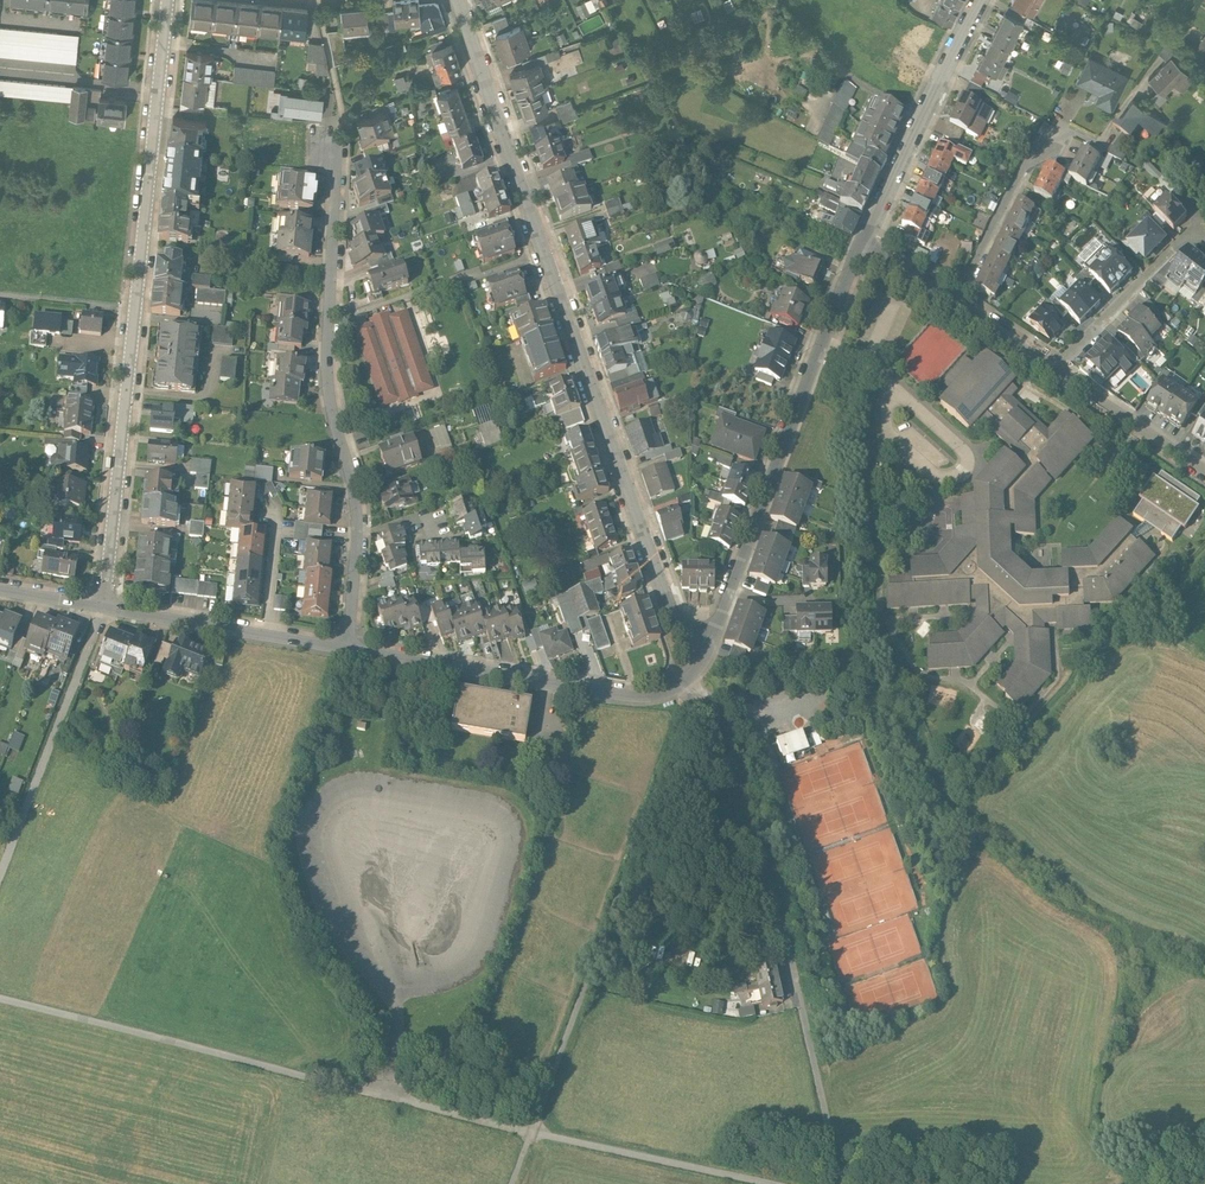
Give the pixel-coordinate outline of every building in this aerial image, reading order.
[(47,5),(88,9),(89,0),(47,0),(47,5)] [(132,36),(136,0),(110,0),(106,33),(132,36)] [(235,30),(238,4),(200,0),(193,0),(190,25),(235,30)] [(393,1),(394,13),(395,23),(395,24),(420,21),(422,28),(444,21),(438,4),(434,2),(419,3),(418,0),(402,0),(393,1)] [(601,0),(590,0),(583,3),(588,14),(605,6),(601,0)] [(729,0),(726,0),(721,3),(726,14),(734,10),(729,0)] [(958,8),(943,0),(939,0),(932,14),(950,24),(958,8)] [(1038,0),(1012,0),(1032,11),(1038,0)] [(583,3),(575,7),(581,20),(589,16),(588,14),(583,3)] [(282,9),(238,4),(235,30),(279,35),(282,9)] [(369,8),(338,11),(338,21),(342,21),(343,31),(343,34),(371,31),(369,8)] [(308,12),(282,9),(279,35),(305,37),(308,12)] [(1114,16),(1124,21),(1127,15),(1118,10),(1114,16)] [(381,33),(391,31),(390,24),(395,23),(394,13),(377,15),(381,33)] [(1005,13),(998,26),(1016,35),(1023,22),(1005,13)] [(505,17),(492,21),(497,35),(510,30),(505,17)] [(583,32),(604,26),(601,17),(581,24),(583,32)] [(1133,18),(1130,24),(1138,28),(1141,23),(1133,18)] [(921,21),(913,40),(927,46),(935,28),(921,21)] [(1113,21),(1105,21),(1105,31),(1113,30),(1113,21)] [(998,26),(992,39),(1009,48),(1016,35),(998,26)] [(496,35),(500,48),(525,40),(521,27),(510,30),(497,35),(496,35)] [(78,36),(0,29),(0,57),(76,65),(78,36)] [(344,46),(343,34),(343,31),(327,33),(334,66),(335,67),(348,63),(344,46)] [(102,78),(128,81),(132,36),(106,33),(102,78)] [(562,33),(556,36),(559,45),(566,42),(562,33)] [(1196,50),(1201,42),(1204,44),(1204,35),(1195,49),(1196,50)] [(804,37),(799,44),(805,48),(810,42),(804,37)] [(992,39),(984,52),(1002,61),(1009,48),(992,39)] [(529,52),(525,40),(500,48),(504,61),(505,60),(518,56),(529,52)] [(738,45),(724,42),(722,56),(736,59),(738,45)] [(1166,42),(1158,53),(1166,61),(1171,57),(1171,58),(1176,52),(1166,42)] [(1203,55),(1204,53),(1204,44),(1201,42),(1196,50),(1198,51),(1194,56),(1200,60),(1203,55)] [(329,76),(322,45),(309,44),(306,70),(315,71),(315,75),(329,76)] [(461,71),(452,45),(431,53),(437,69),(433,71),(436,80),(441,79),(453,74),(461,71)] [(522,63),(524,69),(539,64),(560,56),(558,50),(522,63)] [(539,64),(541,68),(546,66),(547,69),(549,68),(549,66),(552,66),(554,73),(582,62),(578,50),(560,56),(539,64)] [(1001,63),(1002,61),(984,52),(978,65),(1000,77),(1006,65),(1001,63)] [(186,54),(184,77),(212,80),(214,56),(186,54)] [(521,63),(518,56),(505,60),(508,68),(521,63)] [(1194,80),(1171,58),(1171,57),(1166,61),(1148,79),(1159,90),(1160,92),(1171,81),(1182,92),(1194,80)] [(1126,77),(1088,58),(1078,79),(1103,92),(1099,101),(1111,107),(1126,77)] [(1068,75),(1072,64),(1064,61),(1059,72),(1068,75)] [(510,74),(518,97),(541,89),(543,88),(539,76),(543,74),(541,68),(539,64),(524,69),(510,74)] [(625,71),(622,64),(615,68),(618,74),(625,71)] [(233,68),(232,82),(274,87),(276,73),(233,68)] [(455,81),(453,74),(441,79),(443,85),(455,81)] [(184,77),(182,100),(205,103),(204,105),(214,106),(217,80),(212,80),(184,77)] [(307,80),(299,79),(298,89),(311,91),(311,85),(307,84),(307,80)] [(844,80),(816,140),(829,147),(856,89),(844,80)] [(73,88),(0,81),(0,95),(71,102),(73,88)] [(796,87),(790,97),(800,103),(806,93),(796,87)] [(87,89),(73,88),(71,102),(70,117),(83,119),(85,107),(87,89)] [(437,95),(443,114),(463,106),(457,88),(437,95)] [(548,110),(541,89),(518,97),(526,118),(548,110)] [(653,97),(650,90),(641,93),(644,100),(653,97)] [(1160,92),(1159,90),(1151,99),(1158,107),(1167,98),(1160,92)] [(1019,96),(1009,91),(1004,101),(1013,106),(1019,96)] [(301,97),(280,94),(278,113),(278,114),(292,115),(299,116),(299,114),(307,115),(306,117),(321,118),(323,99),(309,98),(308,99),(301,98),(301,97)] [(964,97),(957,111),(985,125),(991,111),(964,97)] [(875,99),(863,126),(893,140),(905,113),(875,99)] [(99,100),(98,108),(97,120),(123,123),(125,102),(99,100)] [(227,108),(214,106),(204,105),(205,103),(182,100),(180,110),(185,110),(199,112),(227,115),(227,108)] [(572,101),(558,106),(560,113),(561,113),(565,122),(579,117),(576,108),(575,108),(572,101)] [(1140,126),(1156,138),(1166,124),(1133,101),(1113,128),(1123,135),(1130,140),(1140,126)] [(372,110),(374,117),(388,112),(388,113),(398,110),(395,102),(372,110)] [(463,106),(443,114),(450,132),(470,125),(463,106)] [(98,108),(85,107),(83,119),(97,120),(98,108)] [(799,113),(790,109),(786,117),(794,121),(799,113)] [(198,119),(199,112),(185,110),(185,118),(198,119)] [(978,138),(985,125),(957,111),(950,124),(964,131),(978,138)] [(292,122),(292,115),(278,114),(278,113),(271,112),(271,120),(292,122)] [(357,123),(362,136),(385,128),(392,126),(388,113),(388,112),(374,117),(357,123)] [(172,118),(169,154),(202,158),(206,122),(172,118)] [(535,142),(538,149),(561,141),(555,123),(530,131),(533,142),(535,142)] [(964,131),(950,124),(943,136),(958,143),(964,131)] [(450,132),(456,150),(477,143),(470,125),(450,132)] [(884,159),(893,140),(863,126),(853,145),(867,151),(884,159)] [(390,143),(385,128),(362,136),(359,137),(364,151),(390,143)] [(1121,153),(1130,140),(1123,135),(1113,148),(1112,147),(1107,154),(1123,162),(1127,157),(1121,153)] [(943,140),(940,146),(953,152),(955,146),(943,140)] [(564,149),(561,141),(538,149),(536,150),(543,168),(564,160),(561,150),(564,149)] [(483,162),(477,143),(456,150),(463,169),(483,162)] [(1087,144),(1083,151),(1100,160),(1104,152),(1087,144)] [(847,157),(861,164),(879,174),(886,162),(867,152),(867,151),(853,145),(847,157)] [(940,146),(934,159),(951,167),(954,161),(958,154),(957,154),(953,152),(940,146)] [(569,157),(573,166),(577,165),(593,159),(590,150),(569,157)] [(958,151),(957,154),(958,154),(954,161),(967,167),(971,157),(958,151)] [(1076,164),(1094,173),(1100,160),(1083,151),(1076,164)] [(368,158),(370,165),(379,162),(385,160),(382,153),(368,158)] [(200,174),(202,158),(169,154),(164,199),(197,202),(199,179),(198,179),(199,174),(200,174)] [(934,159),(928,172),(945,180),(951,167),(934,159)] [(356,170),(361,184),(384,176),(383,174),(385,172),(385,169),(385,167),(384,165),(382,164),(379,163),(379,162),(370,165),(356,170)] [(1156,185),(1160,190),(1171,200),(1178,192),(1148,162),(1142,168),(1157,183),(1156,185)] [(868,199),(879,174),(861,164),(854,181),(847,178),(843,188),(868,199)] [(1094,173),(1076,164),(1070,177),(1087,186),(1094,173)] [(580,171),(577,165),(573,166),(563,170),(565,176),(571,174),(572,174),(580,171)] [(295,169),(280,167),(279,174),(294,176),(295,169)] [(1042,180),(1059,189),(1066,175),(1049,167),(1042,180)] [(928,172),(922,185),(939,193),(945,180),(928,172)] [(476,181),(482,200),(504,192),(497,173),(476,181)] [(279,174),(279,183),(281,183),(278,204),(298,206),(313,208),(314,199),(316,198),(317,187),(313,187),(314,178),(294,176),(279,174)] [(548,182),(554,197),(577,189),(572,174),(571,174),(565,176),(548,182)] [(391,194),(385,175),(384,176),(361,184),(353,186),(360,205),(376,199),(391,194)] [(1059,189),(1042,180),(1035,193),(1052,202),(1059,189)] [(862,214),(868,199),(843,188),(826,181),(823,187),(844,196),(841,203),(823,195),(816,190),(813,196),(847,211),(848,208),(862,214)] [(922,185),(915,198),(938,209),(942,201),(936,199),(939,193),(922,185)] [(581,187),(577,189),(554,197),(561,219),(591,209),(587,198),(585,198),(581,187)] [(1160,190),(1147,203),(1157,213),(1166,222),(1170,226),(1174,230),(1187,217),(1177,206),(1171,200),(1160,190)] [(510,211),(504,192),(482,200),(489,218),(510,211)] [(394,201),(391,194),(376,199),(379,206),(386,203),(394,201)] [(456,198),(460,208),(471,204),(468,194),(456,198)] [(1027,197),(1024,204),(1040,212),(1044,206),(1027,197)] [(619,198),(605,203),(610,218),(624,213),(624,211),(622,206),(619,198)] [(915,198),(909,211),(926,220),(931,222),(933,217),(937,219),(941,210),(938,209),(915,198)] [(201,211),(202,203),(197,202),(164,199),(161,222),(185,225),(188,206),(192,210),(201,211)] [(247,208),(254,209),(255,199),(248,199),(247,208)] [(996,206),(985,200),(982,205),(988,208),(988,210),(993,213),(996,206)] [(1018,201),(1011,214),(1036,226),(1042,213),(1040,212),(1024,204),(1018,201)] [(389,212),(386,203),(379,206),(366,210),(369,218),(377,215),(378,216),(389,212)] [(631,203),(622,206),(624,211),(633,208),(631,203)] [(475,214),(471,204),(460,208),(463,218),(475,214)] [(298,206),(297,214),(312,215),(313,208),(298,206)] [(921,232),(926,220),(909,211),(902,226),(910,230),(920,234),(921,232)] [(279,212),(278,220),(282,220),(282,219),(296,220),(297,213),(279,212)] [(851,237),(858,223),(838,214),(835,222),(814,213),(811,220),(834,229),(851,237)] [(1161,227),(1166,222),(1157,213),(1152,218),(1161,227)] [(1011,214),(1005,228),(1022,236),(1029,240),(1036,226),(1011,214)] [(353,234),(356,244),(376,237),(384,234),(378,216),(377,215),(369,218),(357,222),(358,224),(352,226),(354,234),(353,234)] [(271,234),(280,235),(311,238),(313,222),(296,220),(282,219),(282,220),(278,220),(272,219),(271,234)] [(493,225),(496,232),(506,228),(511,240),(513,239),(507,220),(493,225)] [(190,225),(185,225),(161,222),(160,239),(189,242),(190,225)] [(566,232),(574,255),(594,247),(601,245),(593,222),(566,232)] [(1140,253),(1146,259),(1164,240),(1149,225),(1145,228),(1143,226),(1125,244),(1138,256),(1140,253)] [(514,242),(513,239),(511,240),(506,228),(496,232),(475,239),(483,263),(515,252),(512,244),(514,244),(514,243),(514,242)] [(1005,228),(998,241),(1015,249),(1022,236),(1005,228)] [(920,234),(910,230),(907,237),(925,246),(929,236),(921,232),(920,234)] [(309,255),(311,238),(280,235),(278,251),(292,253),(309,255)] [(382,255),(376,237),(356,244),(351,245),(355,255),(350,257),(353,266),(370,261),(383,256),(382,255)] [(673,239),(654,246),(657,256),(676,249),(673,239)] [(998,241),(991,254),(1009,262),(1015,249),(998,241)] [(972,243),(962,242),(961,253),(972,254),(972,243)] [(1113,243),(1108,248),(1118,258),(1123,253),(1113,243)] [(1108,248),(1105,245),(1083,267),(1086,270),(1096,280),(1110,294),(1132,272),(1118,258),(1108,248)] [(598,260),(594,247),(574,255),(581,274),(606,265),(603,258),(598,260)] [(278,251),(278,259),(291,260),(292,253),(278,251)] [(1180,291),(1183,287),(1204,261),(1191,251),(1186,259),(1184,258),(1178,266),(1177,265),(1175,268),(1166,280),(1168,282),(1180,291)] [(381,264),(393,260),(390,252),(382,255),(383,256),(370,261),(372,267),(381,264)] [(991,254),(985,267),(1002,276),(1009,262),(991,254)] [(785,272),(815,285),(823,268),(793,255),(792,257),(783,261),(786,269),(785,272)] [(157,262),(155,284),(181,286),(183,265),(187,265),(187,258),(166,256),(165,262),(157,262)] [(381,264),(383,271),(397,266),(395,260),(393,260),(381,264)] [(1204,261),(1183,287),(1195,296),(1196,297),(1204,284),(1204,262),(1204,261)] [(462,263),(455,265),(457,272),(464,270),(462,263)] [(409,282),(403,264),(397,266),(383,271),(368,276),(374,293),(374,294),(381,291),(409,282)] [(1162,290),(1168,282),(1166,280),(1175,268),(1169,264),(1151,282),(1162,290)] [(995,289),(1002,276),(985,267),(974,289),(990,297),(995,289)] [(1086,270),(1081,275),(1091,285),(1096,280),(1086,270)] [(486,285),(494,308),(515,301),(526,297),(522,286),(525,285),(524,281),(523,281),(521,281),(520,281),(518,273),(486,285)] [(655,274),(639,279),(644,292),(659,286),(655,274)] [(703,275),(704,286),(716,286),(715,274),(703,275)] [(192,288),(197,288),(210,290),(211,277),(193,275),(192,288)] [(1086,290),(1091,285),(1081,275),(1075,280),(1079,284),(1079,283),(1086,290)] [(585,290),(593,310),(619,300),(617,293),(624,291),(619,278),(585,290)] [(1014,283),(1007,279),(1004,285),(1011,289),(1014,283)] [(475,281),(468,283),(470,291),(478,288),(475,281)] [(1069,293),(1071,295),(1090,314),(1100,304),(1086,290),(1079,283),(1079,284),(1069,293)] [(152,313),(180,315),(183,287),(181,286),(155,284),(152,313)] [(1196,297),(1195,296),(1192,300),(1198,305),(1204,296),(1204,284),(1196,297)] [(515,301),(518,308),(531,303),(525,285),(522,286),(526,297),(515,301)] [(197,288),(196,303),(224,305),(226,291),(210,290),(197,288)] [(233,292),(226,291),(224,305),(232,306),(233,292)] [(374,294),(374,293),(367,296),(370,303),(383,298),(381,291),(374,294)] [(775,303),(770,314),(780,318),(779,321),(792,326),(793,324),(798,325),(805,308),(806,308),(809,301),(784,292),(779,305),(775,303)] [(276,301),(281,302),(281,301),(291,302),(291,295),(277,293),(276,301)] [(1080,324),(1090,314),(1071,295),(1061,305),(1069,312),(1080,324)] [(924,298),(921,303),(928,308),(932,303),(924,298)] [(625,316),(619,300),(593,310),(598,326),(616,320),(625,317),(625,316)] [(1041,305),(1043,308),(1053,317),(1058,312),(1052,306),(1046,300),(1041,305)] [(279,322),(280,322),(306,325),(309,304),(291,302),(281,301),(281,302),(279,322)] [(1064,318),(1069,312),(1061,305),(1057,301),(1052,306),(1058,312),(1064,318)] [(1160,319),(1163,315),(1149,301),(1140,309),(1156,324),(1160,319)] [(519,340),(521,339),(552,329),(544,306),(519,315),(512,317),(513,318),(515,326),(514,326),(519,340)] [(505,321),(513,318),(512,317),(519,315),(516,308),(502,313),(505,321)] [(1039,330),(1052,339),(1064,328),(1053,317),(1043,308),(1030,321),(1039,330)] [(682,311),(681,314),(683,320),(687,321),(692,319),(693,316),(691,311),(688,309),(682,311)] [(1140,309),(1130,320),(1150,340),(1160,329),(1156,324),(1140,309)] [(84,314),(82,332),(102,334),(104,316),(98,315),(98,312),(90,311),(90,314),(84,314)] [(432,386),(406,311),(390,317),(388,314),(371,320),(372,323),(356,329),(382,404),(398,398),(399,401),(417,395),(416,392),(432,386)] [(636,312),(625,316),(625,317),(616,320),(618,327),(638,320),(636,312)] [(61,319),(36,316),(35,332),(35,333),(45,334),(60,335),(60,330),(72,332),(73,324),(61,322),(61,319)] [(1157,347),(1150,340),(1130,320),(1118,331),(1130,343),(1146,358),(1157,347)] [(308,325),(306,325),(280,322),(278,344),(294,346),(301,346),(302,332),(307,332),(308,325)] [(595,342),(601,359),(639,346),(641,345),(637,332),(647,329),(646,325),(595,342)] [(213,343),(234,345),(235,328),(215,326),(213,343)] [(774,333),(794,341),(796,334),(776,326),(774,333)] [(198,332),(162,328),(156,388),(192,391),(198,332)] [(566,370),(552,329),(521,339),(535,380),(566,370)] [(35,332),(31,332),(30,346),(44,347),(45,334),(35,333),(35,332)] [(774,333),(771,332),(767,342),(765,341),(762,351),(787,361),(795,341),(794,341),(774,333)] [(1109,341),(1087,363),(1099,374),(1108,383),(1120,370),(1127,377),(1136,368),(1134,366),(1119,351),(1109,341)] [(268,343),(267,349),(271,350),(286,351),(294,352),(294,346),(278,344),(268,343)] [(1130,343),(1126,348),(1139,361),(1141,363),(1146,358),(1130,343)] [(607,377),(626,370),(629,378),(648,371),(639,346),(601,359),(607,377)] [(1134,366),(1139,361),(1126,348),(1124,346),(1119,351),(1134,366)] [(285,359),(286,351),(271,350),(270,359),(278,359),(278,358),(285,359)] [(787,361),(762,351),(758,361),(759,361),(755,371),(759,372),(774,378),(780,380),(787,361)] [(1065,574),(1030,576),(1009,557),(1008,527),(1015,527),(1015,535),(1034,534),(1033,500),(1050,481),(1046,476),(1049,473),(1056,480),(1094,438),(1075,421),(1072,423),(1069,420),(1071,418),(1066,413),(1048,433),(1009,398),(1016,390),(1009,385),(1013,380),(985,355),(974,367),(965,359),(943,383),(952,391),(941,404),(969,429),(973,425),(979,431),(985,423),(1023,457),(1016,465),(1004,453),(974,486),(975,495),(962,496),(964,529),(957,529),(958,537),(939,557),(911,559),(911,564),(912,579),(908,579),(908,574),(889,575),(890,588),(887,588),(887,607),(909,606),(909,602),(917,601),(918,606),(939,605),(939,600),(947,600),(947,604),(969,603),(969,599),(977,598),(977,613),(958,634),(955,634),(956,638),(949,638),(949,635),(930,635),(930,649),(928,649),(929,668),(950,667),(950,662),(958,662),(959,666),(973,666),(982,655),(979,652),(985,646),(988,649),(1002,633),(999,630),(1005,624),(1015,634),(1016,663),(1015,665),(1017,667),(1012,672),(1010,670),(998,684),(1007,693),(1005,695),(1019,708),(1034,691),(1030,688),(1036,682),(1039,685),(1049,674),(1049,661),(1044,661),(1043,653),(1048,652),(1047,631),(1043,631),(1042,622),(1058,622),(1058,625),(1067,624),(1067,628),(1091,626),(1090,609),(1084,610),(1084,600),(1086,600),(1086,602),(1113,601),(1154,556),(1140,543),(1137,546),(1128,537),(1133,531),(1119,518),(1090,551),(1063,552),(1064,571),(1065,571),(1065,574)] [(77,359),(61,358),(61,360),(60,360),(59,368),(60,368),(59,377),(76,379),(75,383),(75,387),(83,388),(83,384),(87,384),(96,385),(98,361),(77,359)] [(278,359),(276,379),(300,381),(304,382),(306,361),(285,359),(278,358),(278,359)] [(238,361),(223,359),(221,380),(236,381),(238,361)] [(1087,363),(1080,370),(1092,380),(1099,374),(1087,363)] [(626,370),(607,377),(611,385),(629,378),(626,370)] [(1152,389),(1158,393),(1166,381),(1167,381),(1170,375),(1164,371),(1152,389)] [(774,378),(759,372),(756,380),(771,386),(774,378)] [(568,376),(548,383),(550,389),(571,382),(568,376)] [(297,402),(300,381),(276,379),(273,378),(271,399),(297,402)] [(1149,406),(1166,417),(1183,392),(1167,381),(1166,381),(1158,393),(1149,406)] [(72,382),(70,395),(86,396),(87,384),(83,384),(83,388),(75,387),(75,383),(72,382)] [(535,410),(543,408),(575,396),(571,382),(550,389),(553,398),(549,400),(542,397),(541,395),(531,399),(535,410)] [(651,382),(614,395),(620,413),(628,410),(628,412),(640,408),(639,406),(657,399),(651,382)] [(1199,403),(1183,392),(1166,417),(1183,429),(1192,415),(1200,403),(1199,403)] [(90,397),(86,396),(70,395),(68,394),(68,401),(89,404),(90,397)] [(580,410),(575,396),(543,408),(547,418),(552,417),(553,420),(558,418),(580,410)] [(1199,417),(1204,408),(1204,398),(1203,397),(1199,403),(1200,403),(1192,415),(1198,419),(1199,417)] [(661,413),(659,409),(669,405),(667,400),(649,406),(653,417),(661,413)] [(89,404),(68,401),(64,433),(80,434),(90,435),(92,418),(94,404),(89,404)] [(503,442),(490,404),(473,410),(479,427),(468,431),(470,436),(475,435),(480,450),(503,442)] [(194,407),(179,406),(178,414),(175,413),(174,420),(181,421),(181,423),(193,424),(194,415),(194,407)] [(716,418),(721,420),(722,417),(734,422),(737,415),(720,409),(716,418)] [(181,421),(174,420),(175,413),(153,410),(151,430),(180,433),(181,423),(181,421)] [(585,423),(580,410),(558,418),(560,422),(564,421),(567,430),(585,423)] [(721,420),(711,446),(754,462),(765,433),(734,422),(722,417),(721,420)] [(649,421),(626,430),(636,458),(644,456),(662,449),(662,448),(658,437),(654,438),(649,421)] [(1204,421),(1194,437),(1204,444),(1204,421)] [(445,426),(431,431),(438,452),(452,447),(445,426)] [(569,444),(573,455),(594,448),(588,432),(565,439),(566,444),(569,444)] [(64,433),(64,440),(76,441),(79,441),(80,434),(64,433)] [(67,448),(75,448),(76,441),(64,440),(46,438),(45,446),(60,448),(67,448)] [(416,449),(412,438),(381,449),(389,473),(421,461),(417,448),(416,449)] [(150,443),(148,462),(175,464),(177,446),(150,443)] [(662,449),(644,456),(646,462),(664,456),(673,453),(670,445),(662,448),(662,449)] [(701,449),(691,446),(691,455),(698,457),(701,449)] [(55,469),(87,471),(87,461),(86,461),(87,450),(75,448),(67,448),(60,448),(59,456),(55,457),(52,458),(50,461),(51,465),(53,468),(55,469)] [(603,474),(594,448),(573,455),(571,456),(580,482),(603,474)] [(680,450),(673,453),(664,456),(666,462),(682,457),(680,450)] [(324,454),(294,451),(292,467),(289,466),(288,477),(321,480),(324,454)] [(715,463),(729,468),(732,461),(710,453),(708,460),(716,462),(715,463)] [(190,474),(196,474),(210,475),(211,461),(191,459),(190,474)] [(246,462),(244,479),(254,480),(256,462),(246,462)] [(665,465),(641,473),(651,500),(674,492),(665,465)] [(273,468),(257,466),(255,480),(263,481),(271,482),(272,482),(273,468)] [(733,468),(727,483),(750,492),(756,476),(733,468)] [(1201,498),(1162,472),(1158,479),(1154,477),(1140,499),(1143,501),(1134,515),(1145,522),(1149,516),(1166,527),(1161,534),(1172,541),(1182,527),(1185,529),(1200,507),(1196,505),(1201,498)] [(208,489),(210,475),(196,474),(195,488),(208,489)] [(609,492),(603,474),(580,482),(576,484),(578,491),(574,492),(577,503),(609,492)] [(390,481),(393,489),(407,484),(407,485),(411,484),(408,475),(390,481)] [(802,476),(799,483),(811,487),(811,488),(819,491),(822,484),(802,476)] [(146,484),(144,499),(171,502),(173,483),(164,482),(164,478),(151,477),(149,478),(149,484),(146,484)] [(785,478),(779,493),(805,503),(811,488),(811,487),(799,483),(785,478)] [(263,481),(258,484),(264,496),(270,493),(272,497),(278,494),(276,490),(271,482),(265,485),(263,481)] [(58,498),(57,505),(83,508),(86,486),(58,483),(56,498),(58,498)] [(281,483),(276,490),(282,495),(287,487),(281,483)] [(745,507),(750,492),(727,483),(723,496),(722,498),(729,501),(745,507)] [(393,489),(381,493),(382,497),(381,498),(384,505),(385,504),(386,508),(395,505),(396,507),(404,504),(404,506),(417,501),(414,495),(411,496),(407,485),(407,484),(393,489)] [(232,485),(230,499),(255,502),(256,487),(232,485)] [(708,499),(722,505),(727,507),(729,501),(722,498),(723,496),(711,492),(708,499)] [(308,493),(307,508),(331,510),(333,496),(308,493)] [(691,493),(677,498),(679,505),(691,500),(691,493)] [(801,515),(805,503),(779,493),(775,506),(801,515)] [(175,502),(171,502),(144,499),(142,520),(142,522),(144,523),(176,526),(177,510),(174,510),(175,502)] [(230,499),(229,514),(253,517),(255,502),(230,499)] [(452,511),(450,512),(452,519),(455,518),(457,524),(464,521),(475,518),(470,505),(468,506),(466,500),(450,505),(452,511)] [(730,507),(727,507),(722,505),(720,511),(728,514),(730,507)] [(585,515),(591,532),(610,526),(605,511),(606,511),(604,506),(584,513),(585,515)] [(796,528),(801,515),(775,506),(770,519),(778,521),(796,528)] [(330,525),(331,510),(307,508),(305,522),(323,524),(330,525)] [(582,509),(574,512),(576,518),(585,515),(584,513),(582,509)] [(677,509),(656,516),(666,542),(683,536),(680,526),(683,525),(677,509)] [(720,511),(714,526),(735,534),(740,518),(728,514),(720,511)] [(252,531),(253,517),(229,514),(227,529),(241,530),(252,531)] [(466,527),(464,528),(466,535),(468,534),(471,540),(487,535),(485,528),(487,528),(482,515),(475,518),(464,521),(466,527)] [(55,530),(54,540),(64,541),(80,543),(82,523),(56,520),(56,521),(51,524),(55,530)] [(190,521),(189,535),(203,537),(205,523),(190,521)] [(293,541),(307,542),(321,543),(323,524),(305,522),(295,521),(293,541)] [(793,535),(796,528),(778,521),(771,540),(785,545),(789,533),(793,535)] [(383,539),(387,552),(400,547),(406,545),(404,539),(406,538),(403,532),(401,533),(399,526),(382,532),(385,538),(383,539)] [(614,538),(610,526),(591,532),(596,550),(617,543),(615,538),(614,538)] [(728,550),(735,534),(714,526),(708,541),(728,550)] [(241,530),(240,545),(264,547),(266,532),(252,531),(241,530)] [(162,532),(161,540),(171,541),(180,542),(181,534),(162,532)] [(140,538),(138,561),(169,564),(171,541),(161,540),(140,538)] [(763,538),(759,550),(784,560),(789,547),(785,545),(771,540),(763,538)] [(63,550),(64,541),(54,540),(49,539),(48,547),(56,548),(63,550)] [(447,564),(460,563),(460,554),(459,543),(453,544),(453,541),(446,541),(446,544),(439,545),(440,560),(447,559),(447,564)] [(307,542),(306,557),(331,559),(332,545),(321,543),(307,542)] [(440,564),(440,560),(439,545),(433,545),(433,542),(426,543),(426,545),(419,546),(420,561),(427,561),(427,565),(440,564)] [(240,545),(238,559),(263,562),(264,547),(240,545)] [(40,546),(39,553),(55,555),(56,548),(48,547),(40,546)] [(402,552),(400,547),(387,552),(382,553),(386,566),(388,565),(390,571),(393,571),(407,566),(405,559),(407,559),(405,552),(402,552)] [(469,553),(460,554),(460,563),(461,573),(485,571),(484,552),(478,553),(478,550),(469,551),(469,553)] [(599,556),(596,550),(588,553),(591,559),(599,556)] [(759,550),(754,563),(780,572),(784,560),(759,550)] [(630,551),(610,558),(617,577),(637,570),(630,551)] [(65,557),(55,555),(39,553),(37,561),(47,563),(45,574),(75,579),(79,559),(69,558),(70,555),(65,554),(65,557)] [(329,573),(331,559),(306,557),(304,571),(307,572),(329,574),(329,573)] [(238,559),(236,574),(261,577),(263,562),(238,559)] [(812,567),(809,567),(810,586),(826,585),(825,560),(812,560),(812,567)] [(171,565),(169,564),(138,561),(136,575),(135,574),(134,586),(148,588),(148,589),(169,591),(171,578),(169,578),(171,565)] [(775,585),(780,572),(754,563),(749,576),(757,579),(771,584),(775,585)] [(696,589),(698,589),(698,567),(688,568),(688,565),(682,566),(682,589),(689,589),(689,590),(696,590),(696,589)] [(708,567),(698,567),(698,589),(700,589),(700,590),(707,590),(707,588),(715,588),(714,565),(708,565),(708,567)] [(642,587),(637,570),(617,577),(599,583),(602,591),(602,592),(618,587),(621,594),(642,587)] [(381,575),(384,581),(392,578),(395,577),(393,571),(390,571),(381,575)] [(307,572),(306,586),(331,589),(332,574),(329,573),(329,574),(307,572)] [(236,574),(235,589),(260,591),(261,577),(236,574)] [(395,586),(392,578),(384,581),(379,583),(381,590),(384,589),(384,590),(395,586)] [(198,582),(173,579),(172,593),(197,595),(197,596),(216,598),(217,585),(198,583),(198,582)] [(766,596),(771,584),(757,579),(753,591),(766,596)] [(538,591),(534,580),(522,584),(526,595),(538,591)] [(599,583),(589,586),(592,595),(592,594),(602,591),(599,583)] [(306,586),(304,601),(329,603),(331,589),(306,586)] [(599,613),(592,594),(592,595),(589,586),(556,598),(564,622),(571,620),(576,633),(583,631),(584,632),(589,630),(586,622),(585,618),(599,613)] [(258,606),(260,591),(235,589),(233,603),(258,606)] [(288,597),(275,596),(274,609),(286,611),(288,597)] [(398,629),(409,625),(401,602),(399,597),(388,601),(398,629)] [(412,598),(401,602),(409,625),(411,629),(422,625),(421,621),(416,607),(412,598)] [(441,637),(455,632),(448,613),(443,599),(430,603),(430,606),(435,619),(441,637)] [(620,610),(633,648),(660,638),(647,600),(620,610)] [(328,618),(329,603),(304,601),(303,615),(328,618)] [(387,633),(398,629),(388,601),(377,606),(381,618),(386,631),(387,633)] [(749,601),(746,607),(760,612),(762,606),(749,601)] [(476,603),(462,608),(472,637),(486,632),(480,616),(476,603)] [(422,605),(416,607),(421,621),(427,619),(424,608),(422,605)] [(739,605),(734,617),(760,627),(764,614),(760,612),(746,607),(739,605)] [(430,606),(424,608),(427,619),(428,621),(435,619),(430,606)] [(458,642),(472,637),(462,608),(448,613),(455,632),(458,642)] [(501,639),(512,635),(504,612),(502,608),(491,612),(501,639)] [(515,608),(504,612),(512,635),(514,640),(525,636),(515,608)] [(811,632),(814,632),(813,608),(796,608),(797,616),(797,630),(797,632),(798,632),(799,638),(811,638),(811,632)] [(830,608),(813,608),(814,632),(831,631),(830,608)] [(4,616),(0,627),(0,641),(2,642),(2,644),(12,648),(18,635),(24,619),(6,612),(4,616)] [(490,643),(501,639),(491,612),(480,616),(486,632),(490,643)] [(783,631),(797,630),(797,616),(782,616),(783,631)] [(44,656),(45,654),(56,624),(39,617),(26,650),(34,654),(44,656)] [(600,617),(586,622),(589,630),(597,651),(610,646),(600,617)] [(734,617),(729,630),(755,639),(760,627),(734,617)] [(379,633),(386,631),(381,618),(374,620),(379,633)] [(57,621),(56,624),(45,654),(53,657),(65,660),(66,660),(70,651),(79,629),(57,621)] [(557,629),(540,635),(544,648),(548,659),(572,650),(566,632),(559,634),(557,629)] [(530,653),(544,648),(540,635),(538,630),(531,633),(533,637),(525,639),(530,653)] [(750,652),(755,639),(729,630),(725,643),(732,646),(746,650),(750,652)] [(121,676),(123,669),(135,640),(110,631),(104,646),(99,660),(114,666),(112,670),(113,672),(114,673),(121,676)] [(23,637),(18,635),(12,648),(11,650),(17,653),(23,637)] [(136,636),(135,640),(123,669),(141,676),(143,672),(148,659),(154,643),(136,636)] [(170,659),(164,674),(178,679),(182,670),(199,676),(209,653),(177,640),(175,647),(170,659)] [(175,647),(163,642),(155,661),(155,662),(161,665),(164,657),(170,659),(175,647)] [(95,669),(99,660),(104,646),(98,644),(89,666),(95,669)] [(741,664),(746,650),(732,646),(728,659),(741,664)] [(222,664),(225,650),(218,649),(215,663),(222,664)] [(65,660),(61,670),(62,670),(61,673),(68,676),(76,654),(70,651),(66,660),(65,660)] [(155,661),(148,659),(143,672),(150,675),(155,662),(155,661)] [(532,702),(458,690),(452,730),(525,742),(532,702)] [(9,746),(8,748),(19,752),(25,736),(14,732),(9,746)] [(802,733),(777,742),(782,755),(778,757),(782,767),(811,757),(808,749),(804,738),(802,733)] [(808,749),(822,744),(818,733),(804,738),(808,749)] [(5,756),(8,748),(9,746),(0,742),(0,754),(5,756)] [(14,777),(9,789),(19,793),(23,780),(14,777)] [(754,972),(758,989),(778,984),(774,967),(767,969),(766,966),(760,967),(760,970),(754,972)] [(782,1002),(778,984),(758,989),(762,1007),(768,1005),(769,1007),(776,1006),(775,1003),(782,1002)]
